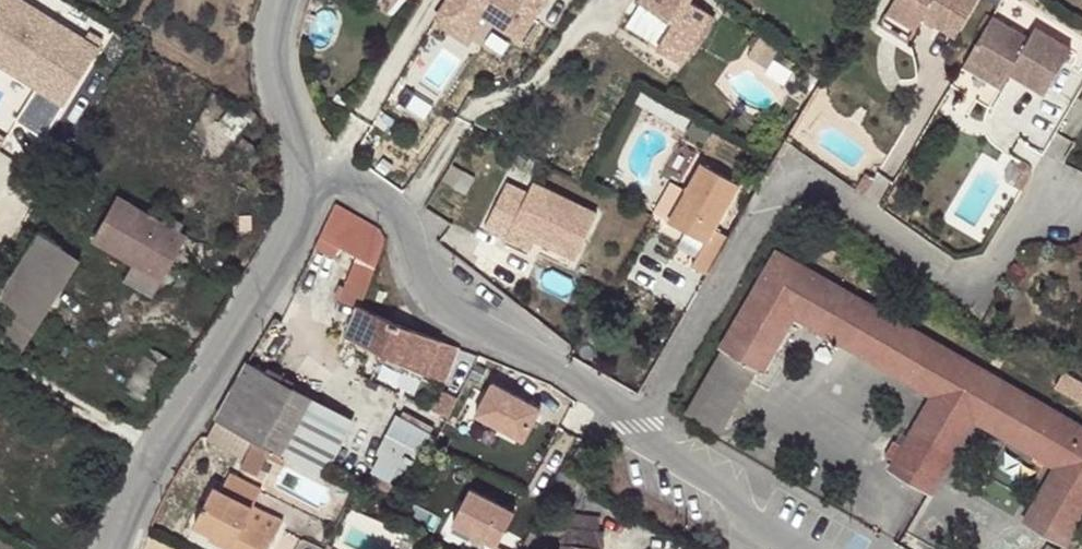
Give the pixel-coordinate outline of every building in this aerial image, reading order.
[(512,25),(530,40),(551,12),(540,3),(539,4),(533,0),(532,0),(512,25)] [(624,24),(656,45),(672,20),(639,0),(624,24)] [(674,57),(704,10),(687,0),(639,0),(672,20),(656,45),(674,57)] [(956,32),(976,0),(893,0),(885,13),(912,30),(921,17),(935,26),(939,22),(956,32)] [(905,40),(912,30),(885,13),(879,24),(905,40)] [(992,18),(966,59),(1002,83),(1006,77),(1018,84),(1042,98),(1068,54),(1047,41),(1013,19),(1007,27),(992,18)] [(953,37),(956,32),(939,22),(935,26),(953,37)] [(59,130),(76,105),(62,96),(68,84),(65,82),(74,68),(17,28),(0,50),(0,89),(59,130)] [(752,40),(742,57),(761,69),(771,52),(752,40)] [(966,59),(961,67),(997,91),(1002,83),(966,59)] [(8,235),(45,179),(9,156),(0,170),(0,230),(8,235)] [(704,242),(704,243),(714,248),(722,235),(711,229),(738,185),(700,162),(683,191),(689,195),(673,223),(704,242)] [(860,174),(850,189),(858,195),(869,180),(860,174)] [(569,257),(592,211),(528,180),(523,191),(502,180),(480,225),(501,236),(506,226),(531,238),(569,257)] [(652,211),(673,223),(689,195),(683,191),(669,183),(652,211)] [(131,258),(160,277),(186,235),(119,193),(93,234),(131,258)] [(322,230),(320,234),(356,254),(373,263),(384,229),(336,203),(322,230)] [(506,226),(501,236),(526,247),(531,238),(506,226)] [(8,235),(0,230),(0,248),(8,235)] [(19,352),(78,257),(42,234),(0,302),(0,339),(19,352)] [(972,401),(1057,446),(1026,504),(1066,526),(1080,500),(1081,499),(1081,496),(1081,409),(769,242),(683,406),(717,424),(751,361),(756,363),(788,303),(931,380),(903,432),(891,426),(881,445),(892,452),(890,456),(929,478),(972,401)] [(714,248),(704,243),(690,266),(700,272),(714,248)] [(359,305),(359,304),(373,263),(356,254),(341,298),(359,305)] [(149,294),(160,277),(131,258),(121,276),(149,294)] [(439,386),(458,347),(397,321),(359,304),(359,305),(348,330),(343,337),(439,386)] [(245,361),(212,415),(249,435),(238,456),(255,464),(266,444),(278,451),(309,395),(245,361)] [(547,383),(507,367),(491,406),(542,426),(551,405),(540,401),(547,383)] [(350,417),(309,395),(278,451),(318,473),(350,417)] [(388,417),(367,457),(405,476),(426,437),(388,417)] [(255,464),(238,456),(234,462),(250,471),(255,464)] [(224,546),(231,548),(262,548),(278,519),(249,504),(258,488),(227,471),(217,487),(209,483),(190,520),(207,530),(228,541),(224,546)] [(1035,548),(1049,548),(1059,531),(1047,524),(1034,548),(1035,548)] [(203,535),(224,546),(228,541),(207,530),(203,535)] [(610,536),(571,530),(567,548),(608,548),(610,536)]
